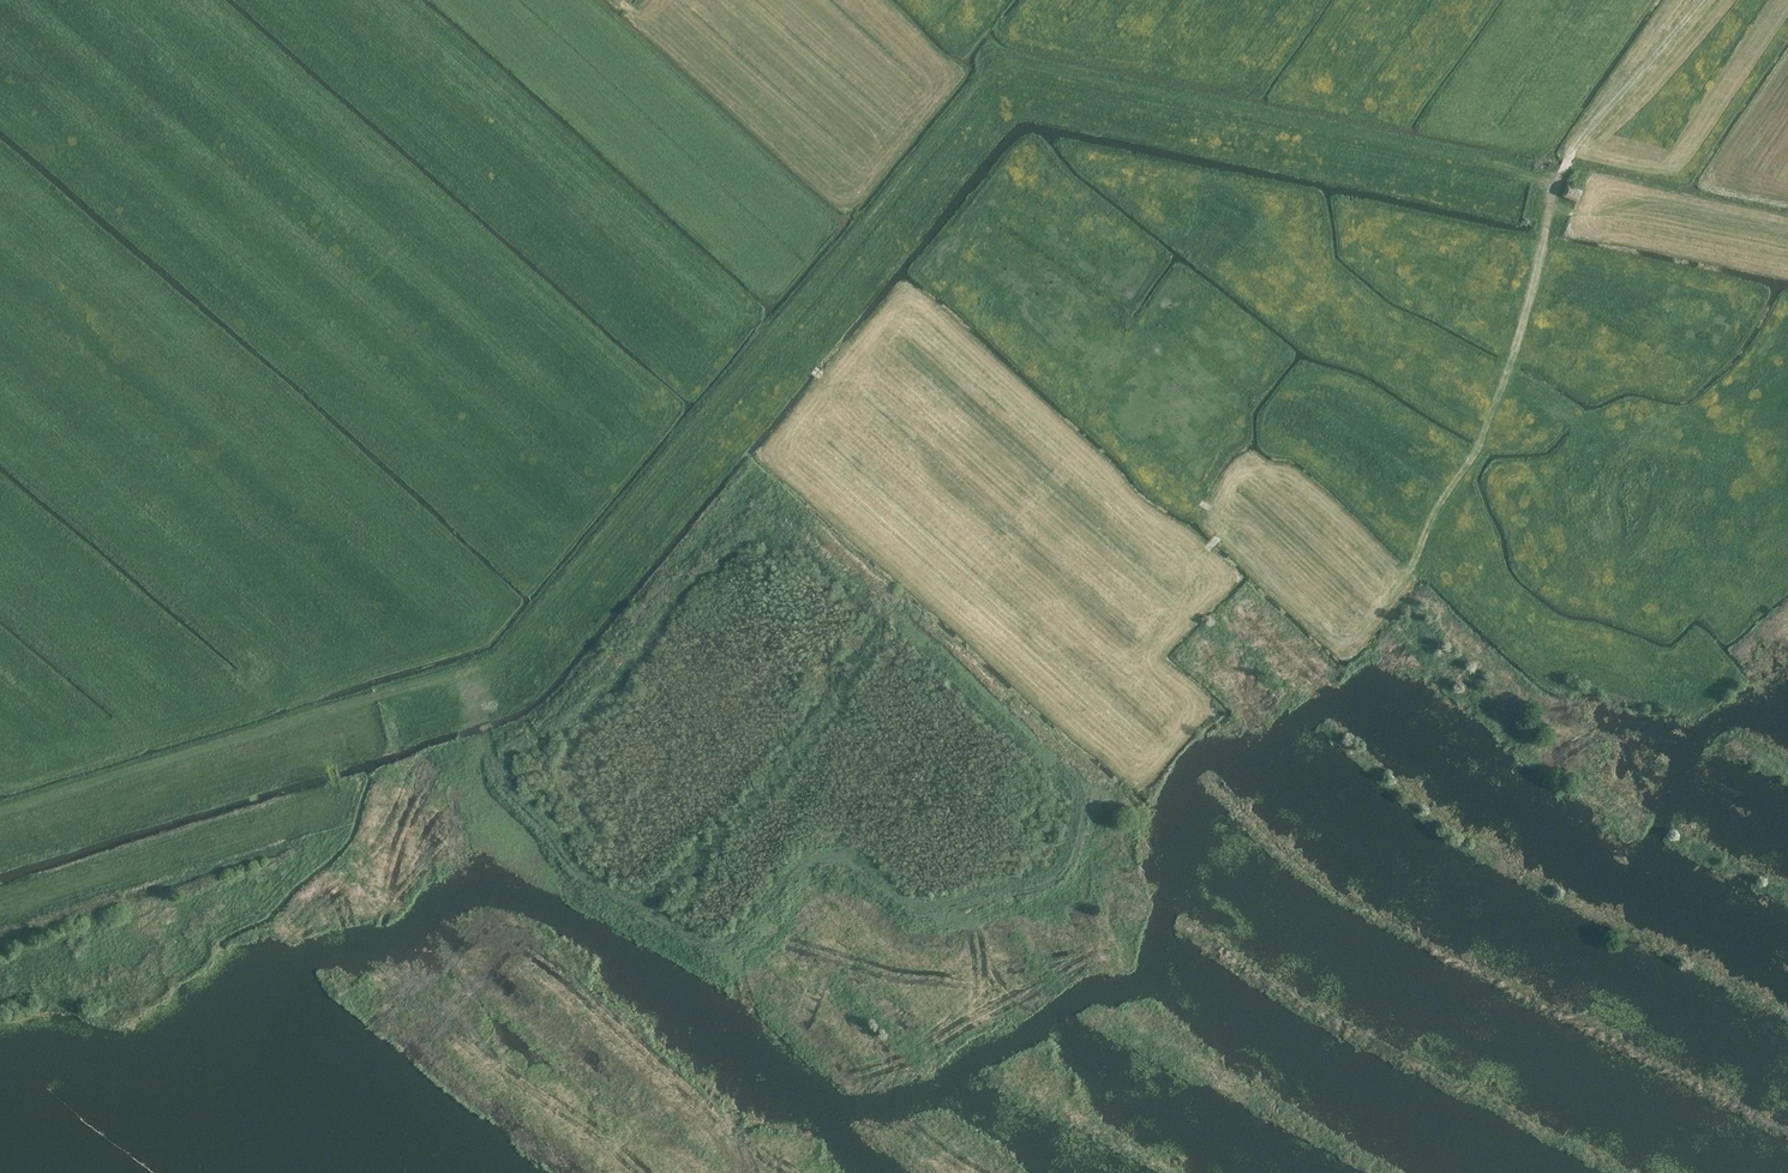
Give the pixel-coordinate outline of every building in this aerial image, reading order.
[(1577,201),(1582,189),(1566,183),(1561,195),(1577,201)]
